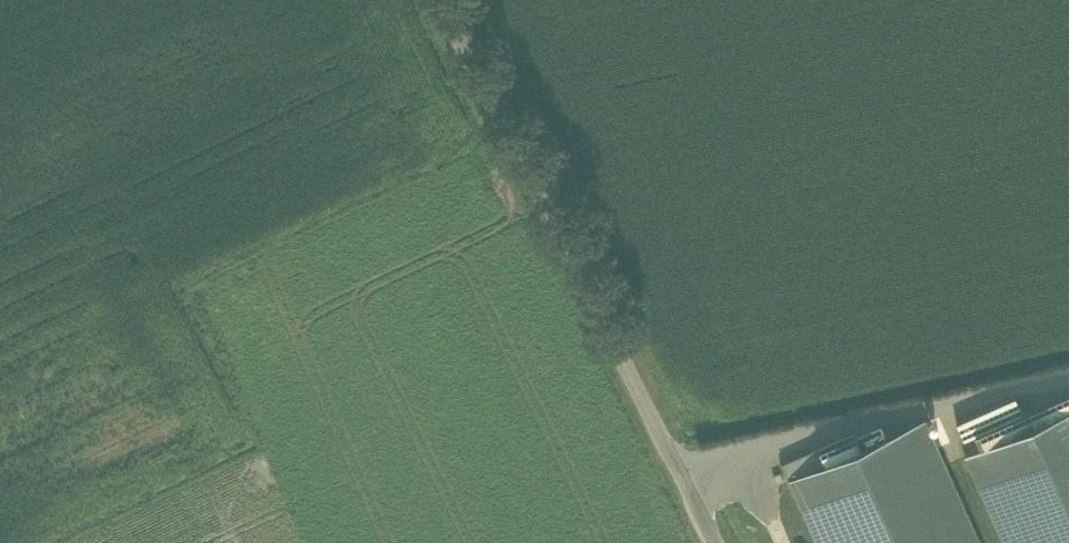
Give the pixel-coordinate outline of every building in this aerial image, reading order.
[(979,432),(985,445),(965,454),(1005,542),(1068,542),(1068,391),(979,432)] [(925,417),(886,434),(882,424),(857,435),(855,430),(783,463),(819,542),(981,542),(925,417)]
